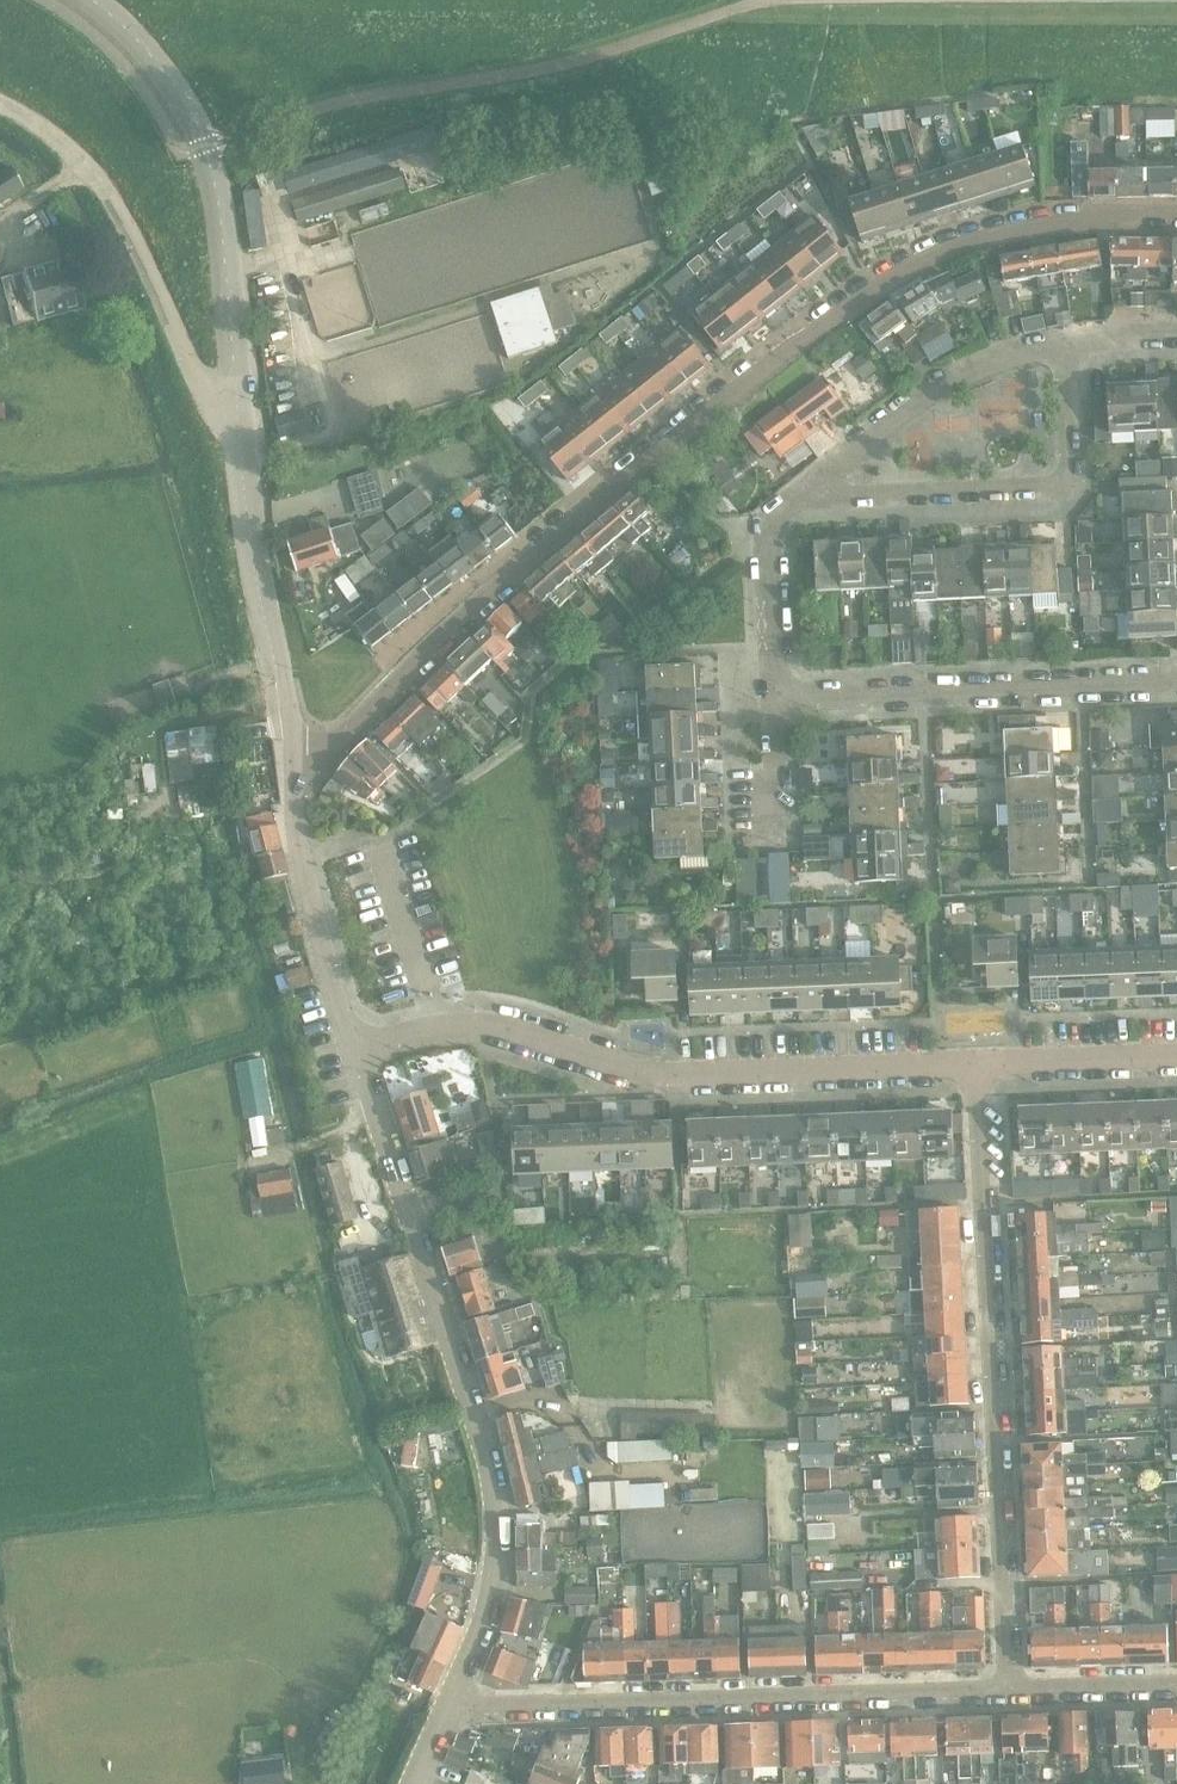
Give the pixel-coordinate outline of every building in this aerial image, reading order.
[(996,99),(982,100),(983,110),(997,108),(996,99)] [(982,100),(967,102),(968,112),(983,110),(982,100)] [(944,105),(930,107),(932,117),(946,115),(944,105)] [(917,119),(932,117),(930,107),(916,109),(917,119)] [(1115,107),(1100,107),(1101,137),(1116,137),(1115,107)] [(1129,127),(1129,110),(1129,108),(1116,108),(1117,137),(1130,136),(1129,127)] [(1147,127),(1146,124),(1146,110),(1129,110),(1129,127),(1147,127)] [(1146,110),(1146,124),(1176,124),(1176,110),(1146,110)] [(892,112),(878,114),(879,124),(894,122),(892,112)] [(878,114),(864,116),(865,126),(879,124),(878,114)] [(802,127),(818,157),(830,147),(823,124),(802,127)] [(289,190),(438,144),(433,128),(284,174),(284,175),(282,168),(257,177),(264,196),(288,188),(289,190)] [(1019,131),(996,138),(999,150),(1023,143),(1019,131)] [(1118,198),(1117,173),(1089,174),(1088,144),(1072,144),(1073,190),(1089,189),(1089,199),(1118,198)] [(1023,146),(997,154),(1010,194),(1035,186),(1023,146)] [(997,154),(973,162),(986,202),(1010,194),(997,154)] [(973,162),(948,170),(961,210),(986,202),(973,162)] [(24,189),(10,166),(0,172),(0,204),(24,189)] [(948,170),(924,178),(937,218),(961,210),(948,170)] [(299,222),(405,188),(400,171),(294,204),(299,222)] [(1147,172),(1117,173),(1118,198),(1148,198),(1147,172)] [(1147,172),(1148,198),(1176,197),(1176,172),(1147,172)] [(924,178),(899,186),(912,226),(937,218),(924,178)] [(657,180),(648,183),(653,197),(662,194),(657,180)] [(912,226),(899,186),(875,194),(888,234),(912,226)] [(888,234),(875,194),(849,202),(846,190),(834,194),(840,212),(851,208),(862,242),(888,234)] [(256,192),(244,194),(252,249),(264,248),(256,192)] [(780,193),(769,202),(775,211),(787,202),(780,193)] [(769,202),(758,211),(764,220),(775,211),(769,202)] [(843,253),(817,220),(815,217),(794,234),(824,272),(832,266),(830,264),(843,253)] [(735,243),(746,234),(740,225),(729,234),(735,243)] [(724,252),(735,243),(729,234),(717,243),(724,252)] [(824,272),(794,234),(774,250),(802,286),(815,275),(816,278),(824,272)] [(1144,268),(1144,240),(1112,240),(1112,268),(1114,268),(1114,282),(1148,282),(1148,268),(1144,268)] [(1175,268),(1175,240),(1144,240),(1144,268),(1148,268),(1175,268)] [(1103,267),(1098,241),(1073,245),(1077,271),(1103,267)] [(1077,271),(1073,245),(1050,249),(1055,275),(1077,271)] [(1055,275),(1050,249),(1025,254),(1030,279),(1055,275)] [(802,286),(774,250),(754,266),(784,304),(792,298),(789,296),(802,286)] [(1030,279),(1025,254),(1000,258),(1005,284),(1030,279)] [(695,275),(706,266),(700,257),(688,266),(695,275)] [(784,304),(754,266),(746,257),(736,265),(743,274),(733,282),(762,318),(774,308),(776,310),(784,304)] [(85,307),(73,260),(24,273),(1,279),(13,326),(20,325),(85,307)] [(1004,293),(997,265),(985,268),(1001,320),(1022,315),(1016,291),(1004,293)] [(684,284),(695,275),(688,266),(677,275),(684,284)] [(940,306),(958,299),(959,303),(986,292),(978,273),(953,284),(948,275),(923,286),(899,301),(914,323),(940,306)] [(676,276),(664,286),(671,295),(683,286),(676,276)] [(762,318),(733,282),(724,290),(716,281),(706,289),(713,298),(743,336),(751,330),(749,328),(762,318)] [(576,325),(566,291),(555,295),(551,285),(539,289),(491,304),(509,359),(558,344),(554,332),(576,325)] [(1171,293),(1148,293),(1148,307),(1172,307),(1171,293)] [(1144,294),(1131,294),(1131,306),(1144,306),(1144,294)] [(645,313),(656,304),(650,297),(639,306),(645,313)] [(743,336),(713,298),(692,315),(721,350),(734,340),(736,342),(743,336)] [(927,357),(913,338),(917,335),(892,302),(860,325),(880,353),(889,346),(885,339),(896,330),(906,343),(902,346),(916,365),(927,357)] [(1069,312),(1056,315),(1058,326),(1071,324),(1069,312)] [(623,318),(612,327),(618,336),(630,327),(623,318)] [(1042,319),(1022,324),(1025,335),(1044,331),(1042,319)] [(952,343),(942,326),(918,341),(927,357),(952,343)] [(612,327),(600,336),(607,345),(618,336),(612,327)] [(710,366),(684,333),(682,331),(661,347),(691,385),(699,379),(698,378),(697,377),(710,366)] [(691,385),(661,347),(641,363),(669,399),(682,389),(683,390),(682,390),(683,392),(691,385)] [(582,350),(571,359),(578,368),(589,359),(582,350)] [(877,372),(863,353),(848,364),(863,384),(877,372)] [(571,359),(560,368),(567,377),(578,368),(571,359)] [(669,399),(641,363),(621,380),(651,417),(659,411),(658,410),(657,410),(656,409),(669,399)] [(847,409),(823,377),(780,409),(804,441),(818,430),(810,420),(824,410),(832,420),(847,409)] [(1170,377),(1171,383),(1156,383),(1158,432),(1176,431),(1176,377),(1170,377)] [(1158,432),(1156,383),(1156,378),(1147,378),(1147,384),(1132,384),(1134,433),(1158,432)] [(1134,433),(1132,384),(1132,379),(1108,380),(1109,397),(1094,398),(1096,441),(1111,440),(1111,434),(1134,433)] [(651,417),(621,380),(600,395),(628,431),(641,421),(642,422),(643,424),(651,417)] [(542,382),(531,391),(538,399),(549,391),(542,382)] [(526,409),(538,399),(531,391),(520,400),(526,409)] [(628,431),(600,395),(580,412),(610,449),(618,443),(617,442),(616,441),(628,431)] [(804,441),(780,409),(745,435),(761,456),(790,435),(798,445),(804,441)] [(303,412),(275,420),(280,440),(308,432),(303,412)] [(610,449),(580,412),(560,428),(588,463),(601,453),(602,454),(601,454),(602,456),(610,449)] [(588,463),(560,428),(538,445),(568,481),(569,482),(578,475),(577,474),(576,474),(575,473),(588,463)] [(1164,460),(1165,477),(1176,476),(1176,460),(1164,460)] [(1159,463),(1137,464),(1138,479),(1141,479),(1160,478),(1159,463)] [(722,464),(710,473),(725,493),(737,485),(722,464)] [(1176,492),(1167,493),(1166,477),(1160,478),(1141,479),(1138,479),(1119,480),(1120,495),(1123,495),(1124,519),(1173,517),(1173,518),(1176,518),(1176,495),(1176,492)] [(457,499),(466,507),(481,496),(474,486),(457,499)] [(642,519),(651,510),(634,491),(616,507),(642,537),(651,529),(642,519)] [(397,504),(383,513),(398,533),(411,524),(397,504)] [(642,537),(616,507),(598,522),(624,552),(642,537)] [(685,536),(701,522),(688,508),(673,521),(685,536)] [(308,522),(313,536),(331,531),(326,517),(308,522)] [(502,517),(481,533),(496,553),(517,537),(502,517)] [(1173,518),(1173,517),(1124,519),(1125,543),(1174,541),(1176,540),(1176,531),(1174,531),(1173,518)] [(624,552),(598,522),(579,538),(605,568),(624,552)] [(352,524),(331,531),(339,558),(360,552),(352,524)] [(340,559),(339,558),(331,531),(313,536),(288,544),(297,573),(340,559)] [(392,542),(397,549),(410,541),(404,533),(392,542)] [(481,533),(460,549),(476,569),(496,553),(481,533)] [(913,599),(911,552),(913,552),(912,539),(911,539),(910,534),(901,534),(901,539),(887,540),(889,589),(889,600),(913,599)] [(889,589),(887,540),(887,535),(877,535),(878,540),(863,541),(865,590),(889,589)] [(865,590),(863,541),(863,536),(853,536),(854,541),(839,542),(841,591),(865,590)] [(841,591),(839,542),(839,537),(830,537),(830,543),(815,543),(817,592),(841,591)] [(605,568),(579,538),(561,554),(578,574),(586,566),(596,577),(605,568)] [(1057,570),(1056,546),(1055,546),(1054,541),(1045,541),(1045,547),(1031,547),(1033,596),(1034,608),(1057,607),(1057,604),(1073,603),(1072,595),(1073,595),(1072,569),(1057,570)] [(1174,541),(1125,543),(1126,566),(1175,564),(1176,564),(1176,555),(1175,555),(1174,541)] [(1033,596),(1031,547),(1031,542),(1021,543),(1022,548),(1007,548),(1009,598),(1033,596)] [(1009,598),(1007,548),(1007,543),(997,544),(998,549),(983,550),(985,599),(1009,598)] [(985,599),(983,550),(983,544),(974,545),(974,550),(959,551),(961,600),(985,599)] [(961,600),(959,551),(959,545),(950,546),(950,551),(936,552),(937,601),(961,600)] [(937,601),(936,552),(935,547),(926,547),(926,552),(913,552),(911,552),(913,599),(913,602),(937,601)] [(460,549),(439,565),(455,585),(476,569),(460,549)] [(561,554),(542,570),(568,600),(577,592),(568,582),(578,574),(561,554)] [(356,585),(376,570),(365,556),(345,571),(356,585)] [(1175,564),(1126,566),(1127,590),(1176,588),(1176,579),(1175,564)] [(439,565),(419,581),(434,601),(455,585),(439,565)] [(568,600),(542,570),(523,586),(527,591),(512,604),(525,619),(530,625),(555,603),(559,608),(568,600)] [(345,575),(334,582),(350,605),(361,598),(345,575)] [(419,581),(398,597),(413,617),(434,601),(419,581)] [(691,602),(680,589),(679,588),(649,612),(661,627),(691,602)] [(1176,588),(1127,590),(1128,614),(1176,612),(1176,603),(1176,588)] [(1101,592),(1094,592),(1079,593),(1080,618),(1102,616),(1101,592)] [(398,597),(377,613),(392,633),(413,617),(398,597)] [(488,623),(490,625),(506,641),(522,624),(505,605),(488,623)] [(1128,614),(1129,640),(1176,637),(1176,612),(1128,614)] [(372,649),(392,633),(377,613),(356,629),(372,649)] [(475,639),(493,660),(498,666),(502,661),(515,650),(506,641),(490,625),(475,639)] [(888,636),(888,627),(869,627),(869,637),(888,636)] [(1001,645),(1001,631),(989,631),(989,646),(1001,645)] [(448,664),(449,664),(468,685),(493,660),(475,639),(448,664)] [(910,641),(891,642),(892,665),(911,664),(910,641)] [(926,652),(925,642),(915,642),(916,652),(926,652)] [(524,646),(518,652),(526,662),(533,656),(524,646)] [(1027,647),(1013,647),(1014,658),(1028,657),(1027,647)] [(502,661),(498,666),(506,674),(510,670),(502,661)] [(617,661),(599,662),(600,676),(618,675),(617,661)] [(449,664),(421,691),(439,711),(468,685),(449,664)] [(700,665),(646,667),(647,692),(696,690),(702,689),(700,665)] [(169,681),(154,686),(160,706),(176,701),(169,681)] [(696,690),(647,692),(638,692),(639,716),(649,715),(697,713),(703,713),(703,711),(702,704),(697,704),(696,690)] [(444,725),(434,715),(416,695),(392,718),(415,743),(420,748),(444,725)] [(600,695),(599,695),(599,706),(614,705),(613,695),(600,695)] [(702,703),(702,704),(703,711),(717,711),(717,703),(702,703)] [(697,713),(639,716),(640,740),(650,739),(699,737),(704,737),(703,728),(698,728),(697,713)] [(1060,754),(1059,729),(1037,730),(1036,716),(998,718),(999,732),(1005,732),(1006,756),(1055,754),(1060,754)] [(415,743),(392,718),(367,741),(390,764),(397,756),(399,758),(408,750),(415,743)] [(1172,724),(1162,724),(1162,725),(1150,726),(1151,749),(1163,749),(1176,748),(1176,724),(1172,724)] [(217,727),(167,735),(174,785),(178,784),(182,818),(201,816),(198,789),(214,788),(224,786),(217,727)] [(713,727),(703,728),(704,737),(713,736),(713,727)] [(1110,730),(1092,732),(1094,748),(1112,746),(1110,730)] [(699,752),(699,737),(650,739),(651,763),(700,761),(705,761),(705,760),(705,752),(705,751),(699,752)] [(897,752),(897,737),(848,739),(849,763),(898,761),(903,761),(903,751),(897,752)] [(378,789),(397,771),(390,764),(367,741),(351,757),(368,772),(354,791),(367,801),(370,798),(379,807),(387,798),(378,789)] [(1163,749),(1164,773),(1176,772),(1176,748),(1163,749)] [(613,751),(603,752),(604,764),(614,764),(613,751)] [(713,751),(705,752),(705,760),(714,760),(713,751)] [(811,764),(810,753),(801,754),(801,765),(811,764)] [(1055,768),(1055,754),(1006,756),(1007,780),(1056,778),(1075,777),(1075,767),(1055,768)] [(354,791),(368,772),(351,757),(350,757),(349,756),(329,784),(339,791),(344,784),(354,791)] [(700,775),(700,761),(651,763),(652,787),(701,785),(706,785),(706,776),(706,775),(700,775)] [(898,776),(898,761),(849,763),(850,788),(899,785),(904,785),(904,775),(898,776)] [(144,778),(134,780),(124,781),(125,797),(127,797),(129,807),(141,806),(140,798),(147,797),(146,794),(156,793),(155,790),(157,790),(155,772),(157,772),(156,766),(153,766),(152,764),(143,765),(144,778)] [(812,789),(812,770),(801,771),(802,790),(812,789)] [(603,771),(600,771),(601,788),(604,788),(615,788),(615,771),(603,771)] [(1164,773),(1166,797),(1176,796),(1176,772),(1164,773)] [(1122,774),(1094,774),(1095,821),(1122,821),(1122,774)] [(441,793),(452,782),(445,775),(434,786),(441,793)] [(718,775),(706,776),(706,785),(719,784),(718,775)] [(1057,792),(1056,778),(1007,780),(1008,804),(1057,802),(1062,801),(1062,792),(1057,792)] [(701,799),(701,785),(652,787),(653,811),(702,809),(719,808),(718,798),(701,799)] [(900,799),(899,785),(850,788),(851,811),(900,809),(921,808),(920,799),(900,799)] [(947,790),(936,790),(937,806),(947,805),(947,790)] [(1166,797),(1167,821),(1176,820),(1176,796),(1166,797)] [(1058,816),(1057,802),(1008,804),(998,804),(999,828),(1009,827),(1058,825),(1063,825),(1063,816),(1058,816)] [(954,830),(953,807),(939,807),(941,830),(954,830)] [(703,823),(702,809),(653,811),(654,834),(703,832),(708,832),(708,823),(703,823)] [(901,823),(900,809),(851,811),(852,835),(901,833),(906,832),(906,823),(901,823)] [(283,852),(274,814),(247,821),(253,846),(243,848),(247,861),(283,852)] [(627,814),(606,814),(606,837),(627,836),(627,814)] [(1167,821),(1168,845),(1176,844),(1176,820),(1167,821)] [(717,822),(708,823),(708,832),(717,831),(717,822)] [(1059,840),(1058,825),(1009,827),(1010,851),(1059,849),(1064,849),(1064,840),(1059,840)] [(820,835),(819,826),(805,827),(805,836),(820,835)] [(1106,826),(1097,826),(1098,845),(1107,845),(1106,826)] [(963,841),(977,841),(977,830),(963,830),(963,841)] [(704,847),(703,832),(654,834),(655,860),(704,858),(704,856),(709,856),(709,847),(704,847)] [(902,847),(901,833),(852,835),(853,859),(907,856),(907,847),(902,847)] [(831,837),(805,838),(805,852),(806,861),(832,860),(831,837)] [(122,859),(118,844),(98,849),(98,850),(79,854),(83,869),(102,864),(122,859)] [(1168,845),(1169,869),(1170,885),(1176,884),(1176,844),(1168,845)] [(1060,864),(1059,849),(1010,851),(1011,877),(1060,874),(1060,873),(1066,873),(1065,863),(1060,864)] [(283,852),(247,861),(245,861),(248,871),(262,868),(265,880),(262,881),(264,887),(291,880),(283,852)] [(630,889),(632,856),(614,855),(612,888),(630,889)] [(909,882),(907,856),(853,859),(854,884),(909,882)] [(771,902),(770,859),(736,860),(738,903),(771,902)] [(1146,910),(1145,892),(1133,893),(1134,910),(1146,910)] [(1134,910),(1133,893),(1121,893),(1122,911),(1134,910)] [(1095,912),(1094,894),(1082,895),(1083,913),(1095,912)] [(1083,913),(1082,895),(1070,896),(1070,913),(1083,913)] [(1044,915),(1043,897),(1031,897),(1031,915),(1044,915)] [(1029,899),(1006,900),(1006,918),(1030,917),(1029,899)] [(966,921),(983,921),(983,902),(967,901),(966,921)] [(882,924),(882,906),(869,907),(870,924),(882,924)] [(870,924),(869,907),(857,907),(858,925),(870,924)] [(831,926),(830,908),(818,909),(819,926),(831,926)] [(819,926),(818,909),(806,909),(807,927),(819,926)] [(779,928),(779,910),(767,911),(767,928),(779,928)] [(767,928),(767,911),(754,911),(755,929),(767,928)] [(728,930),(727,912),(715,913),(716,930),(728,930)] [(716,930),(715,913),(703,913),(704,931),(716,930)] [(1033,985),(1031,954),(1017,955),(1016,939),(975,941),(976,966),(988,965),(989,988),(1018,986),(1018,985),(1033,985)] [(1161,949),(1163,997),(1176,996),(1176,948),(1161,949)] [(1163,997),(1161,949),(1136,950),(1138,998),(1163,997)] [(1138,998),(1136,950),(1110,951),(1112,999),(1138,998)] [(1112,999),(1110,951),(1084,952),(1086,1000),(1112,999)] [(1086,1000),(1084,952),(1059,953),(1061,1001),(1086,1000)] [(692,999),(690,968),(676,968),(675,953),(634,955),(635,980),(647,979),(648,1002),(677,1001),(677,999),(692,999)] [(1061,1001),(1059,953),(1031,954),(1033,985),(1033,1002),(1061,1001)] [(744,955),(717,956),(718,967),(720,1015),(746,1013),(744,966),(744,955)] [(913,992),(912,967),(899,968),(899,959),(872,961),(874,1008),(901,1007),(900,993),(913,992)] [(874,1008),(872,961),(848,962),(850,1009),(874,1008)] [(850,1009),(848,962),(821,963),(822,1010),(850,1009)] [(822,1010),(821,963),(796,964),(798,1011),(822,1010)] [(798,1011),(796,964),(770,965),(772,1012),(798,1011)] [(772,1012),(770,965),(744,966),(746,1013),(772,1012)] [(720,1015),(718,967),(690,968),(692,999),(692,1016),(720,1015)] [(292,986),(308,981),(305,969),(288,974),(292,986)] [(237,1062),(247,1118),(276,1113),(266,1057),(237,1062)] [(437,1075),(423,1079),(429,1098),(443,1093),(437,1075)] [(396,1103),(409,1144),(440,1134),(427,1093),(396,1103)] [(483,1101),(472,1105),(479,1125),(490,1121),(483,1101)] [(643,1101),(637,1101),(637,1102),(638,1114),(650,1114),(649,1102),(649,1101),(643,1101)] [(592,1103),(586,1104),(586,1105),(586,1116),(598,1116),(598,1104),(598,1103),(592,1103)] [(1168,1149),(1166,1104),(1137,1105),(1139,1150),(1168,1149)] [(1166,1104),(1168,1149),(1176,1148),(1176,1104),(1166,1104)] [(540,1105),(534,1106),(534,1107),(535,1118),(547,1117),(546,1106),(546,1105),(540,1105)] [(1139,1150),(1137,1105),(1108,1106),(1109,1151),(1139,1150)] [(1109,1151),(1108,1106),(1079,1108),(1080,1152),(1109,1151)] [(1080,1152),(1079,1108),(1049,1109),(1051,1153),(1080,1152)] [(1051,1153),(1049,1109),(1020,1110),(1022,1155),(1051,1153)] [(954,1157),(952,1113),(922,1114),(924,1158),(954,1157)] [(650,1114),(638,1114),(638,1125),(644,1125),(650,1125),(650,1114)] [(924,1158),(922,1114),(894,1115),(895,1160),(924,1158)] [(895,1160),(894,1115),(864,1116),(866,1161),(895,1160)] [(598,1116),(586,1116),(587,1127),(593,1127),(599,1127),(598,1116)] [(866,1161),(864,1116),(835,1117),(837,1162),(866,1161)] [(547,1117),(535,1118),(535,1130),(541,1129),(547,1129),(547,1117)] [(837,1162),(835,1117),(806,1119),(808,1163),(837,1162)] [(808,1163),(806,1119),(776,1120),(778,1164),(808,1163)] [(778,1164),(776,1120),(747,1121),(749,1166),(778,1164)] [(749,1166),(747,1121),(718,1122),(720,1167),(749,1166)] [(720,1167),(718,1122),(689,1123),(690,1168),(720,1167)] [(673,1168),(672,1124),(650,1125),(644,1125),(646,1169),(673,1168)] [(646,1169),(644,1125),(638,1125),(618,1126),(620,1170),(646,1169)] [(618,1126),(599,1127),(593,1127),(595,1172),(620,1170),(618,1126)] [(587,1127),(567,1128),(569,1173),(595,1172),(593,1127),(587,1127)] [(567,1128),(547,1129),(541,1129),(543,1174),(569,1173),(567,1128)] [(516,1175),(543,1174),(541,1129),(535,1130),(514,1130),(516,1175)] [(501,1169),(494,1132),(479,1135),(486,1172),(501,1169)] [(446,1140),(407,1152),(417,1185),(441,1177),(441,1176),(456,1171),(446,1140)] [(357,1219),(341,1164),(318,1171),(334,1226),(357,1219)] [(291,1171),(257,1177),(261,1198),(263,1198),(265,1212),(297,1207),(291,1171)] [(1170,1192),(1169,1177),(1159,1178),(1159,1192),(1170,1192)] [(1141,1193),(1140,1178),(1130,1179),(1130,1193),(1141,1193)] [(1112,1194),(1111,1179),(1100,1180),(1101,1195),(1112,1194)] [(1082,1195),(1082,1181),(1071,1181),(1072,1196),(1082,1195)] [(1052,1182),(1042,1182),(1043,1197),(1053,1196),(1052,1182)] [(956,1200),(956,1186),(945,1186),(946,1201),(956,1200)] [(926,1201),(925,1187),(915,1187),(916,1202),(926,1201)] [(897,1203),(896,1188),(886,1189),(887,1203),(897,1203)] [(868,1204),(867,1189),(857,1190),(857,1204),(868,1204)] [(839,1205),(838,1191),(828,1191),(828,1206),(839,1205)] [(809,1206),(809,1192),(798,1192),(799,1207),(809,1206)] [(780,1207),(779,1193),(769,1193),(770,1208),(780,1207)] [(751,1209),(751,1194),(740,1194),(741,1209),(751,1209)] [(722,1210),(721,1195),(711,1196),(712,1210),(722,1210)] [(1166,1205),(1152,1205),(1152,1215),(1166,1215),(1166,1205)] [(961,1265),(958,1209),(906,1212),(908,1232),(922,1231),(923,1257),(909,1258),(909,1268),(961,1265)] [(901,1210),(882,1210),(882,1224),(901,1224),(901,1210)] [(526,1211),(515,1212),(516,1228),(527,1227),(526,1211)] [(1103,1233),(1103,1224),(1057,1227),(1056,1214),(1016,1216),(1018,1237),(1092,1233),(1103,1233)] [(789,1216),(791,1249),(813,1248),(811,1216),(789,1216)] [(580,1245),(579,1224),(547,1225),(548,1247),(580,1245)] [(1164,1231),(1142,1232),(1143,1254),(1153,1253),(1165,1253),(1164,1231)] [(506,1235),(507,1249),(546,1246),(545,1233),(506,1235)] [(1093,1256),(1092,1233),(1018,1237),(1019,1260),(1058,1258),(1093,1256)] [(659,1234),(605,1238),(606,1255),(660,1251),(659,1234)] [(472,1236),(442,1246),(452,1276),(482,1266),(472,1236)] [(1166,1267),(1166,1253),(1165,1253),(1153,1253),(1143,1254),(1096,1256),(1096,1266),(1154,1263),(1154,1268),(1166,1267)] [(438,1344),(411,1255),(363,1270),(359,1258),(340,1264),(344,1275),(357,1319),(370,1315),(375,1331),(362,1335),(366,1347),(370,1352),(374,1355),(380,1357),(384,1358),(386,1358),(390,1357),(390,1359),(438,1344)] [(902,1256),(878,1257),(878,1269),(902,1268),(902,1256)] [(1090,1277),(1090,1267),(1059,1269),(1058,1258),(1019,1260),(1020,1280),(1090,1277)] [(963,1288),(961,1265),(909,1268),(910,1279),(911,1279),(912,1290),(963,1288)] [(482,1271),(458,1278),(470,1318),(495,1311),(482,1271)] [(797,1296),(828,1294),(827,1272),(795,1275),(797,1296)] [(1115,1275),(1104,1276),(1104,1285),(1115,1285),(1115,1275)] [(1060,1299),(1060,1288),(1104,1285),(1104,1276),(1090,1277),(1020,1280),(1021,1301),(1060,1299)] [(681,1288),(651,1289),(651,1299),(693,1299),(693,1284),(681,1285),(681,1288)] [(963,1288),(912,1290),(910,1290),(911,1314),(964,1311),(963,1288)] [(826,1299),(794,1301),(796,1320),(827,1317),(826,1299)] [(1061,1311),(1060,1299),(1021,1301),(1022,1323),(1098,1319),(1098,1309),(1061,1311)] [(1156,1334),(1168,1335),(1171,1305),(1159,1304),(1156,1334)] [(488,1318),(472,1323),(466,1325),(477,1362),(500,1355),(509,1352),(502,1327),(536,1316),(532,1305),(498,1316),(498,1317),(489,1320),(488,1318)] [(965,1334),(964,1311),(911,1314),(905,1314),(905,1325),(927,1324),(927,1336),(965,1334)] [(1063,1343),(1062,1330),(1099,1328),(1098,1319),(1022,1323),(1023,1345),(1063,1343)] [(813,1342),(813,1325),(812,1322),(794,1322),(794,1329),(796,1329),(797,1343),(813,1342)] [(927,1336),(912,1337),(913,1350),(914,1360),(966,1357),(965,1334),(927,1336)] [(816,1342),(813,1342),(797,1343),(795,1343),(795,1352),(797,1352),(797,1365),(813,1365),(812,1352),(816,1352),(816,1342)] [(1064,1360),(1063,1348),(1023,1350),(1025,1372),(1097,1368),(1096,1359),(1064,1360)] [(564,1353),(554,1355),(555,1363),(566,1360),(564,1353)] [(1166,1354),(1167,1365),(1176,1365),(1176,1354),(1166,1354)] [(500,1355),(477,1362),(489,1401),(512,1393),(512,1392),(525,1388),(520,1372),(507,1376),(500,1355)] [(539,1360),(547,1389),(561,1385),(553,1356),(539,1360)] [(968,1381),(966,1357),(914,1360),(915,1371),(929,1370),(930,1383),(968,1381)] [(818,1386),(817,1366),(800,1367),(802,1388),(818,1386)] [(1176,1366),(1165,1367),(1166,1378),(1176,1378),(1176,1366)] [(1079,1390),(1079,1378),(1097,1377),(1097,1368),(1025,1372),(1026,1393),(1065,1391),(1079,1390)] [(969,1404),(968,1381),(930,1383),(931,1396),(916,1397),(917,1407),(969,1404)] [(1162,1386),(1162,1407),(1169,1407),(1176,1407),(1176,1385),(1162,1386)] [(1086,1412),(1086,1401),(1066,1402),(1065,1391),(1026,1393),(1027,1415),(1086,1412)] [(910,1412),(910,1403),(893,1404),(894,1413),(910,1412)] [(840,1405),(802,1407),(803,1417),(840,1415),(840,1405)] [(1169,1407),(1170,1421),(1165,1421),(1166,1433),(1176,1432),(1176,1407),(1169,1407)] [(1087,1435),(1087,1420),(1100,1420),(1099,1411),(1086,1412),(1027,1415),(1028,1436),(1067,1434),(1067,1436),(1087,1435)] [(566,1432),(544,1438),(533,1440),(531,1431),(526,1432),(521,1413),(498,1419),(509,1464),(570,1449),(566,1432)] [(711,1415),(623,1413),(622,1441),(637,1441),(637,1434),(711,1436),(711,1415)] [(914,1418),(898,1419),(899,1439),(915,1438),(975,1435),(974,1413),(914,1416),(914,1418)] [(818,1443),(817,1428),(817,1417),(799,1418),(800,1443),(803,1443),(818,1443)] [(419,1469),(423,1435),(409,1434),(405,1467),(419,1469)] [(976,1456),(975,1435),(915,1438),(915,1448),(935,1447),(936,1458),(976,1456)] [(673,1462),(672,1440),(608,1444),(609,1459),(617,1465),(673,1462)] [(787,1442),(767,1442),(768,1451),(788,1451),(787,1442)] [(800,1442),(789,1442),(789,1451),(800,1451),(800,1442)] [(830,1442),(818,1443),(803,1443),(805,1469),(831,1468),(830,1442)] [(1087,1465),(1087,1455),(1062,1456),(1062,1445),(1024,1447),(1025,1469),(1087,1465)] [(575,1447),(570,1449),(509,1464),(520,1508),(543,1502),(538,1484),(543,1482),(542,1476),(580,1466),(575,1447)] [(1165,1450),(1155,1450),(1156,1462),(1166,1462),(1166,1461),(1165,1450)] [(979,1506),(978,1485),(977,1463),(936,1465),(915,1466),(915,1468),(901,1468),(901,1469),(883,1470),(883,1481),(883,1484),(884,1490),(904,1489),(916,1488),(917,1498),(938,1497),(938,1508),(979,1506)] [(1088,1488),(1088,1477),(1106,1476),(1106,1464),(1087,1465),(1025,1469),(1026,1491),(1088,1488)] [(806,1492),(809,1492),(827,1491),(826,1469),(805,1470),(806,1492)] [(883,1481),(875,1482),(875,1490),(884,1490),(883,1484),(883,1481)] [(592,1512),(665,1508),(664,1484),(630,1486),(630,1482),(590,1484),(592,1512)] [(916,1488),(904,1489),(905,1499),(917,1498),(916,1488)] [(1113,1498),(1113,1497),(1089,1498),(1088,1488),(1026,1491),(1027,1512),(1113,1508),(1113,1498)] [(1166,1491),(1167,1505),(1176,1504),(1176,1490),(1166,1491)] [(1127,1497),(1113,1498),(1113,1508),(1128,1507),(1127,1497)] [(842,1500),(807,1501),(808,1516),(843,1514),(842,1500)] [(1066,1531),(1066,1520),(1114,1518),(1113,1508),(1027,1512),(1028,1533),(1066,1531)] [(581,1527),(610,1525),(609,1515),(597,1515),(597,1516),(581,1517),(581,1527)] [(541,1517),(516,1517),(516,1550),(556,1549),(555,1534),(542,1534),(541,1517)] [(937,1520),(924,1521),(925,1534),(938,1533),(938,1550),(978,1547),(977,1517),(937,1519),(937,1520)] [(835,1539),(834,1524),(808,1526),(809,1540),(835,1539)] [(1091,1552),(1090,1530),(1066,1531),(1028,1533),(1029,1555),(1091,1552)] [(587,1541),(588,1556),(603,1556),(603,1540),(587,1541)] [(808,1591),(805,1545),(791,1546),(794,1592),(808,1591)] [(980,1577),(978,1547),(938,1550),(921,1551),(921,1563),(915,1564),(916,1580),(940,1579),(980,1577)] [(556,1549),(516,1550),(517,1588),(556,1587),(556,1549)] [(1157,1550),(1158,1570),(1176,1569),(1176,1549),(1157,1550)] [(426,1552),(423,1562),(433,1566),(436,1555),(426,1552)] [(1092,1574),(1092,1562),(1091,1552),(1029,1555),(1030,1577),(1092,1574)] [(424,1563),(407,1607),(413,1609),(423,1613),(440,1569),(424,1563)] [(743,1566),(743,1585),(758,1585),(758,1566),(743,1566)] [(715,1584),(738,1583),(738,1569),(714,1569),(715,1584)] [(811,1591),(864,1588),(863,1572),(810,1575),(811,1591)] [(1172,1603),(1171,1600),(1170,1576),(1154,1577),(1155,1604),(1172,1603)] [(1124,1666),(1123,1628),(1112,1628),(1110,1586),(1100,1587),(1103,1667),(1124,1666)] [(1103,1667),(1100,1587),(1090,1587),(1092,1629),(1078,1629),(1079,1667),(1103,1667)] [(566,1589),(566,1604),(572,1604),(583,1604),(596,1604),(596,1588),(566,1589)] [(1056,1668),(1054,1588),(1031,1589),(1031,1614),(1045,1614),(1046,1630),(1032,1631),(1033,1669),(1056,1668)] [(1079,1667),(1078,1629),(1065,1630),(1064,1588),(1054,1588),(1056,1668),(1079,1667)] [(895,1610),(894,1591),(884,1592),(884,1594),(884,1611),(895,1610)] [(920,1594),(920,1609),(931,1609),(941,1609),(940,1593),(920,1594)] [(875,1611),(884,1611),(884,1594),(874,1595),(875,1611)] [(705,1598),(706,1618),(715,1617),(715,1597),(705,1598)] [(512,1598),(502,1632),(539,1640),(549,1605),(512,1598)] [(986,1667),(983,1598),(969,1598),(969,1608),(953,1608),(954,1633),(955,1671),(986,1670),(986,1667)] [(679,1603),(659,1604),(659,1619),(680,1618),(679,1603)] [(839,1603),(829,1604),(829,1613),(839,1613),(839,1603)] [(583,1604),(572,1604),(572,1616),(583,1616),(583,1604)] [(424,1650),(423,1653),(447,1665),(464,1629),(439,1617),(438,1619),(423,1613),(413,1609),(400,1638),(424,1650)] [(647,1682),(646,1643),(635,1644),(634,1609),(613,1610),(614,1629),(615,1645),(624,1644),(626,1682),(647,1682)] [(931,1609),(920,1609),(921,1634),(932,1634),(931,1609)] [(941,1633),(941,1609),(931,1609),(932,1634),(941,1633)] [(910,1673),(909,1635),(895,1635),(895,1610),(884,1611),(886,1674),(910,1673)] [(886,1674),(884,1611),(875,1611),(876,1636),(863,1636),(864,1674),(886,1674)] [(829,1637),(816,1638),(817,1676),(841,1675),(839,1613),(829,1613),(829,1637)] [(864,1674),(863,1636),(850,1637),(849,1613),(839,1613),(841,1675),(864,1674)] [(717,1679),(716,1641),(715,1617),(706,1618),(706,1641),(692,1642),(693,1680),(717,1679)] [(741,1678),(740,1640),(727,1640),(727,1617),(715,1617),(716,1641),(717,1679),(741,1678)] [(680,1618),(659,1619),(657,1619),(657,1643),(669,1643),(681,1642),(680,1618)] [(1168,1664),(1167,1618),(1147,1618),(1148,1627),(1123,1628),(1124,1666),(1168,1664)] [(572,1679),(575,1684),(603,1683),(601,1630),(601,1621),(594,1621),(585,1645),(585,1655),(581,1655),(572,1679)] [(807,1676),(805,1639),(805,1626),(777,1627),(779,1677),(807,1676)] [(779,1677),(777,1627),(744,1628),(745,1642),(750,1641),(752,1678),(779,1677)] [(614,1629),(601,1630),(603,1683),(626,1682),(624,1644),(615,1645),(614,1629)] [(941,1633),(932,1634),(933,1672),(955,1671),(954,1633),(941,1633)] [(932,1634),(921,1634),(909,1635),(910,1673),(933,1672),(932,1634)] [(681,1642),(669,1643),(670,1681),(693,1680),(692,1642),(681,1642)] [(669,1643),(657,1643),(646,1643),(647,1682),(670,1681),(669,1643)] [(434,1694),(447,1665),(423,1653),(422,1655),(410,1649),(398,1677),(434,1694)] [(495,1649),(486,1672),(517,1685),(529,1687),(537,1664),(511,1655),(495,1649)] [(1176,1712),(1150,1712),(1152,1750),(1165,1749),(1166,1770),(1166,1782),(1176,1781),(1176,1753),(1176,1712)] [(1138,1713),(1097,1715),(1099,1754),(1114,1754),(1115,1782),(1140,1781),(1138,1713)] [(1087,1714),(1060,1715),(1061,1755),(1074,1754),(1075,1773),(1075,1783),(1091,1783),(1090,1773),(1089,1773),(1087,1714)] [(1026,1716),(1003,1717),(1004,1754),(1017,1753),(1018,1783),(1028,1783),(1026,1716)] [(1037,1753),(1050,1752),(1048,1716),(1026,1716),(1028,1783),(1055,1783),(1038,1783),(1037,1753)] [(969,1718),(947,1719),(948,1756),(960,1755),(961,1778),(959,1778),(959,1783),(972,1783),(969,1718)] [(993,1718),(969,1718),(972,1783),(985,1783),(985,1777),(982,1777),(981,1755),(994,1754),(993,1718)] [(937,1719),(914,1720),(917,1783),(930,1783),(930,1779),(926,1779),(925,1757),(938,1756),(937,1719)] [(914,1720),(891,1721),(893,1758),(905,1757),(906,1780),(905,1780),(905,1783),(917,1783),(914,1720)] [(886,1752),(885,1721),(849,1722),(850,1753),(886,1752)] [(841,1765),(839,1723),(812,1724),(814,1766),(841,1765)] [(814,1766),(812,1724),(787,1725),(788,1767),(814,1766)] [(780,1767),(778,1725),(752,1726),(753,1768),(780,1767)] [(753,1768),(752,1726),(726,1727),(727,1769),(753,1768)] [(718,1774),(717,1727),(689,1728),(690,1773),(690,1775),(718,1774)] [(690,1773),(689,1728),(661,1729),(662,1765),(672,1765),(672,1774),(690,1773)] [(654,1765),(652,1729),(626,1730),(627,1776),(627,1781),(647,1781),(646,1765),(654,1765)] [(597,1731),(598,1767),(611,1767),(611,1777),(627,1776),(626,1730),(597,1731)] [(505,1731),(503,1736),(490,1732),(487,1744),(512,1750),(516,1734),(505,1731)] [(547,1743),(541,1759),(578,1773),(580,1768),(590,1741),(590,1731),(554,1732),(549,1744),(547,1743)] [(458,1737),(455,1747),(472,1753),(475,1743),(458,1737)] [(463,1769),(467,1758),(450,1752),(446,1763),(463,1769)] [(888,1762),(887,1753),(852,1753),(852,1762),(888,1762)] [(541,1759),(532,1781),(540,1783),(580,1783),(585,1770),(580,1768),(578,1773),(541,1759)] [(244,1765),(246,1783),(285,1783),(282,1760),(244,1765)] [(487,1776),(471,1770),(466,1783),(485,1783),(487,1776)]
